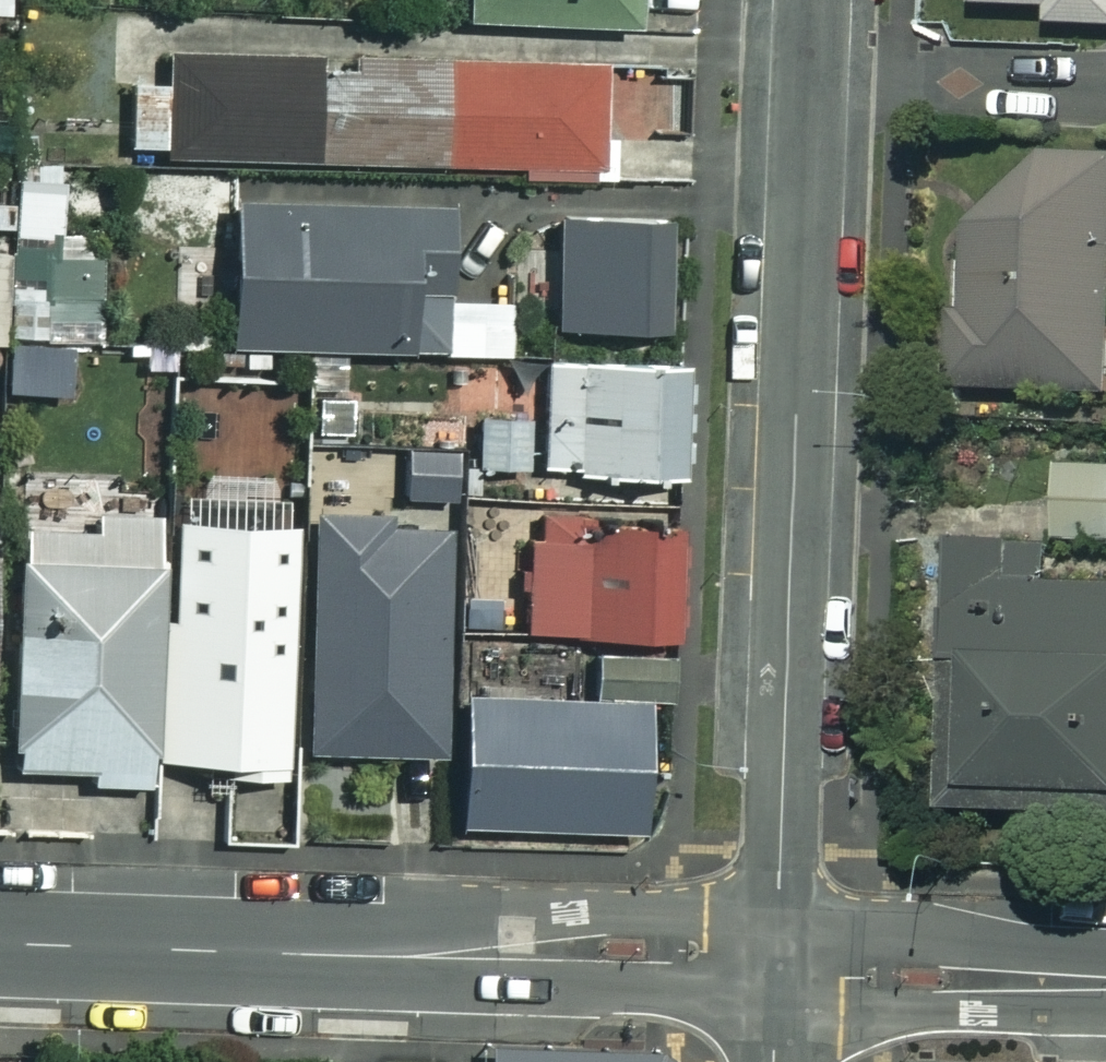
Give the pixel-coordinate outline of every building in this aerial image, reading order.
[(459,25),(633,28),(633,0),(459,0),(459,25)] [(973,8),(1045,11),(1044,28),(1105,30),(1105,0),(973,0),(973,8)] [(630,136),(592,135),(593,70),(501,68),(501,59),(379,56),(379,34),(166,30),(165,85),(127,85),(126,158),(514,166),(514,176),(630,178),(630,156),(630,136)] [(1105,306),(1105,161),(970,152),(953,389),(1100,399),(1105,306)] [(210,170),(126,172),(127,216),(211,214),(210,170)] [(40,269),(39,239),(52,239),(51,192),(0,193),(0,230),(10,229),(10,269),(40,269)] [(221,349),(402,354),(404,280),(435,280),(437,206),(225,201),(221,349)] [(658,208),(549,208),(549,332),(659,332),(658,208)] [(210,227),(133,222),(126,329),(203,334),(210,227)] [(671,367),(540,363),(536,476),(668,479),(671,367)] [(1055,472),(1056,524),(1057,545),(1105,544),(1105,471),(1055,472)] [(438,520),(307,517),(302,753),(433,756),(438,520)] [(148,764),(160,522),(87,520),(87,533),(12,530),(5,770),(85,773),(85,785),(147,787),(148,764)] [(672,529),(525,520),(519,633),(666,641),(672,529)] [(160,522),(148,764),(228,766),(227,779),(280,780),(287,526),(160,522)] [(948,544),(941,817),(1105,821),(1105,588),(1037,586),(1038,546),(948,544)] [(633,706),(455,697),(449,828),(627,836),(633,706)] [(481,1061),(672,1061),(660,1053),(482,1046),(481,1061)]
